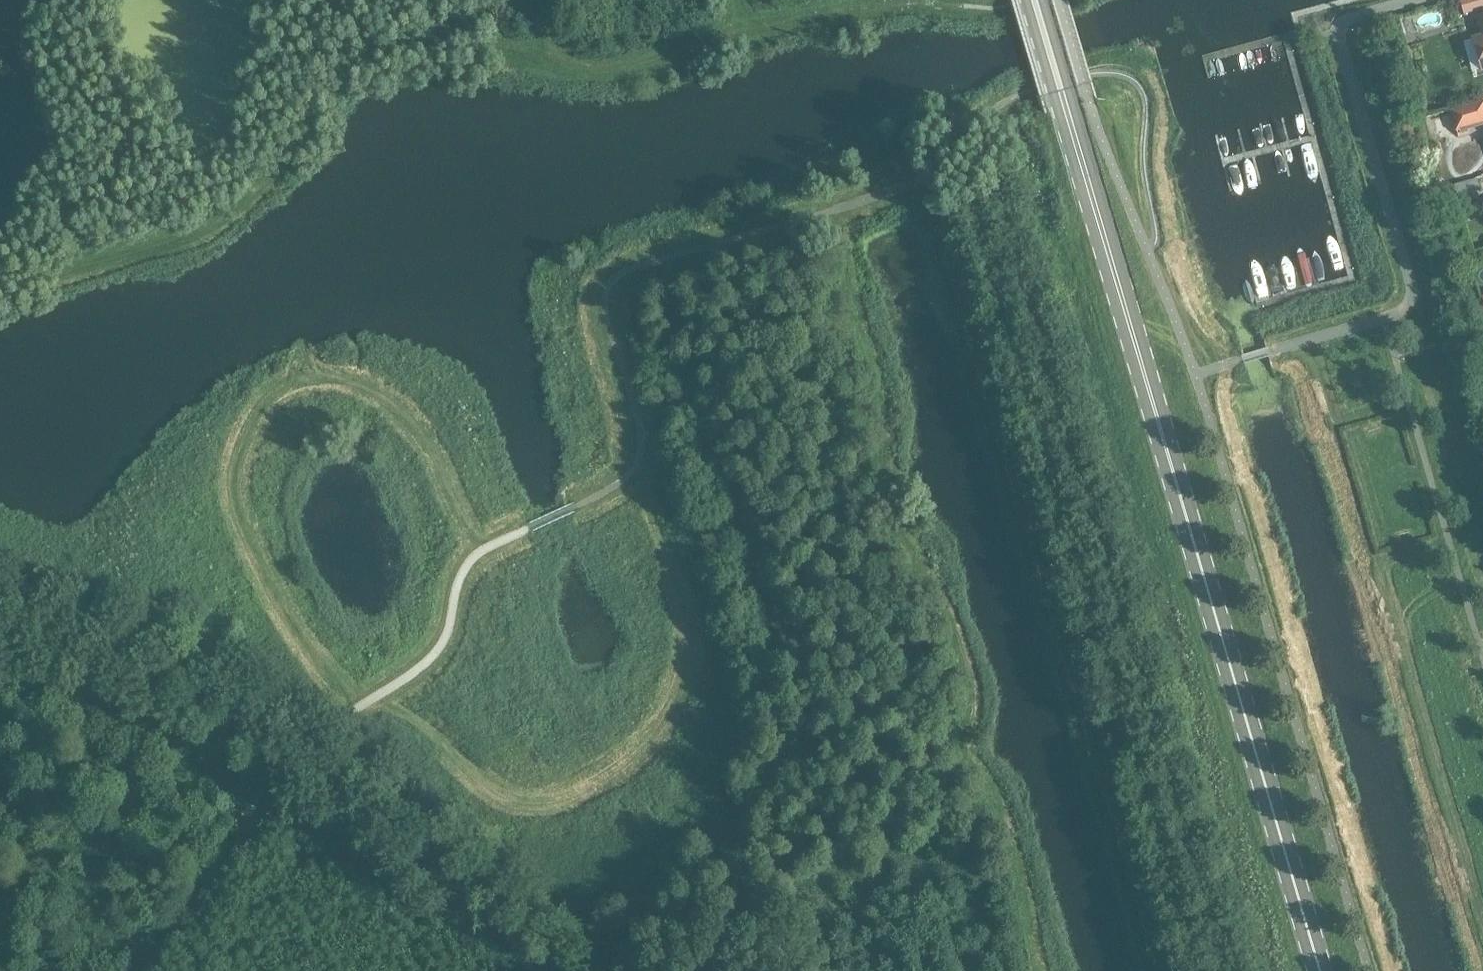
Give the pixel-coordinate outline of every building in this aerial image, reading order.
[(1464,14),(1482,8),(1482,0),(1461,0),(1460,0),(1464,14)] [(1468,133),(1466,126),(1482,121),(1482,104),(1452,113),(1459,135),(1468,133)] [(1455,186),(1458,198),(1480,191),(1477,179),(1455,186)]
